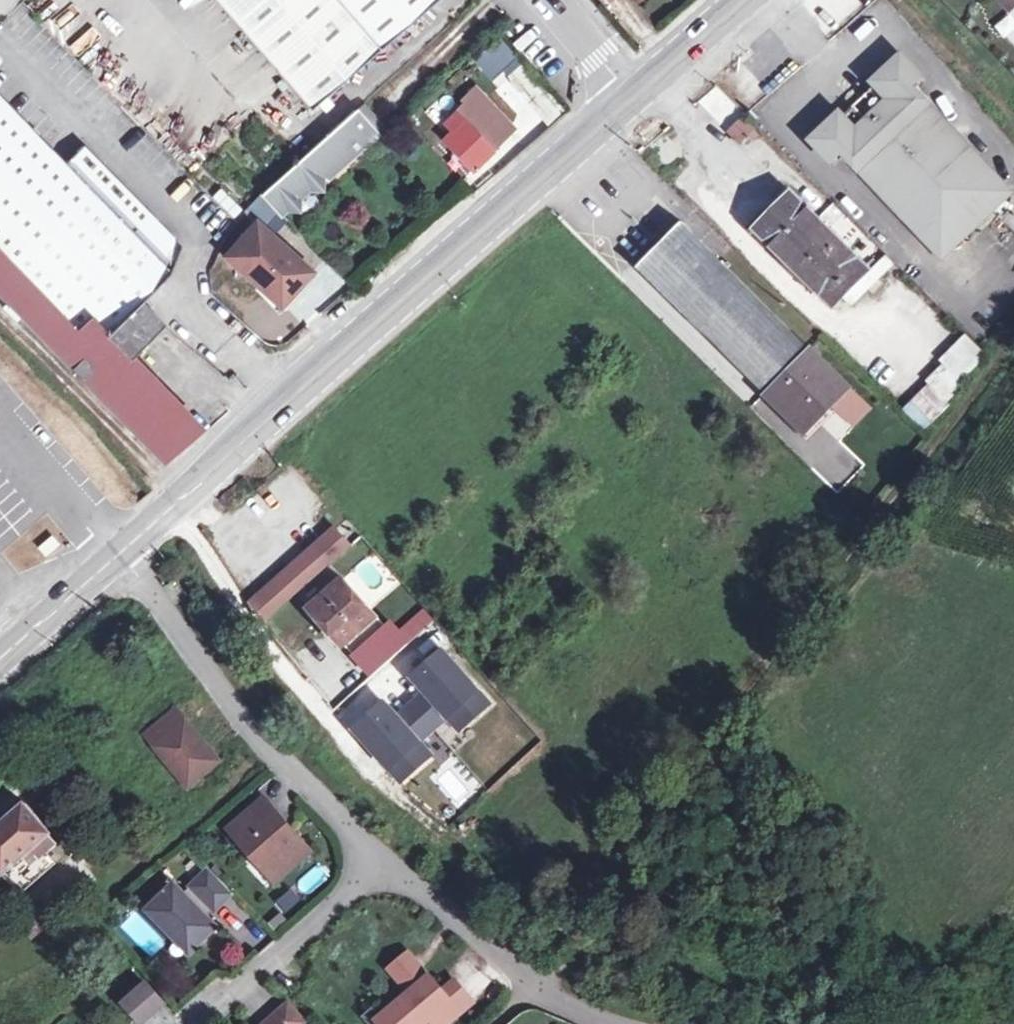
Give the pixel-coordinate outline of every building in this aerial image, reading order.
[(310,109),(435,0),(215,0),(310,109)] [(1012,9),(1013,7),(1013,0),(1004,0),(1012,9)] [(472,58),(491,80),(517,58),(498,36),(472,58)] [(870,121),(855,105),(818,140),(835,159),(843,152),(942,257),(1011,192),(911,87),(919,80),(902,62),(865,96),(880,112),(870,121)] [(463,120),(492,151),(514,129),(476,89),(463,101),(465,102),(445,123),(452,131),(463,120)] [(163,460),(198,429),(185,416),(179,421),(123,362),(163,323),(141,300),(170,272),(181,246),(84,145),(65,163),(0,97),(0,293),(163,460)] [(376,133),(356,112),(275,182),(261,194),(274,207),(281,213),(285,209),(298,210),(299,197),(309,188),(321,189),(322,176),(327,172),(329,175),(376,133)] [(724,129),(736,146),(756,132),(744,115),(724,129)] [(492,151),(463,120),(452,131),(443,140),(472,170),(492,151)] [(771,214),(793,192),(788,187),(752,225),(762,234),(777,219),(771,214)] [(871,270),(793,192),(771,214),(777,219),(762,234),(834,306),(871,270)] [(258,223),(274,207),(261,194),(255,199),(243,211),(255,222),(255,221),(258,223)] [(258,223),(255,221),(255,222),(225,256),(281,305),(311,270),(258,223)] [(847,387),(810,350),(684,224),(678,230),(640,268),(664,291),(766,393),(804,431),(847,387)] [(905,396),(927,419),(989,358),(968,336),(905,396)] [(839,440),(870,409),(851,390),(819,421),(839,440)] [(828,488),(859,475),(847,447),(816,460),(828,488)] [(350,543),(334,525),(252,598),(268,616),(350,543)] [(356,570),(345,580),(378,617),(389,608),(356,570)] [(378,617),(345,580),(310,610),(343,648),(378,617)] [(402,621),(410,635),(433,621),(425,607),(402,621)] [(355,657),(372,676),(408,645),(391,625),(355,657)] [(442,648),(412,673),(427,690),(397,717),(384,702),(356,726),(402,777),(432,751),(421,738),(448,715),(459,728),(489,702),(442,648)] [(154,747),(184,721),(175,710),(144,736),(154,747)] [(184,721),(154,747),(187,787),(218,762),(184,721)] [(309,851),(264,799),(238,822),(243,828),(234,836),(262,869),(269,863),(280,876),(309,851)] [(51,832),(25,801),(0,823),(0,870),(19,892),(54,862),(38,844),(51,832)] [(243,828),(238,822),(228,830),(234,836),(243,828)] [(280,876),(269,863),(262,869),(274,882),(280,876)] [(208,870),(190,887),(214,912),(232,894),(208,870)] [(215,927),(173,885),(147,911),(189,954),(215,927)] [(37,905),(30,911),(43,926),(49,921),(37,905)] [(406,954),(388,968),(394,976),(412,961),(406,954)] [(394,976),(410,995),(378,1022),(380,1023),(421,1023),(429,1017),(434,1023),(446,1023),(451,1020),(441,1007),(447,1001),(441,995),(412,961),(394,976)] [(447,1001),(441,1007),(451,1020),(470,1004),(454,984),(441,995),(447,1001)] [(162,1004),(146,985),(123,1005),(140,1023),(162,1004)] [(282,1023),(303,1023),(306,1022),(289,1003),(275,1016),(282,1023)] [(275,1016),(265,1023),(282,1023),(275,1016)]
